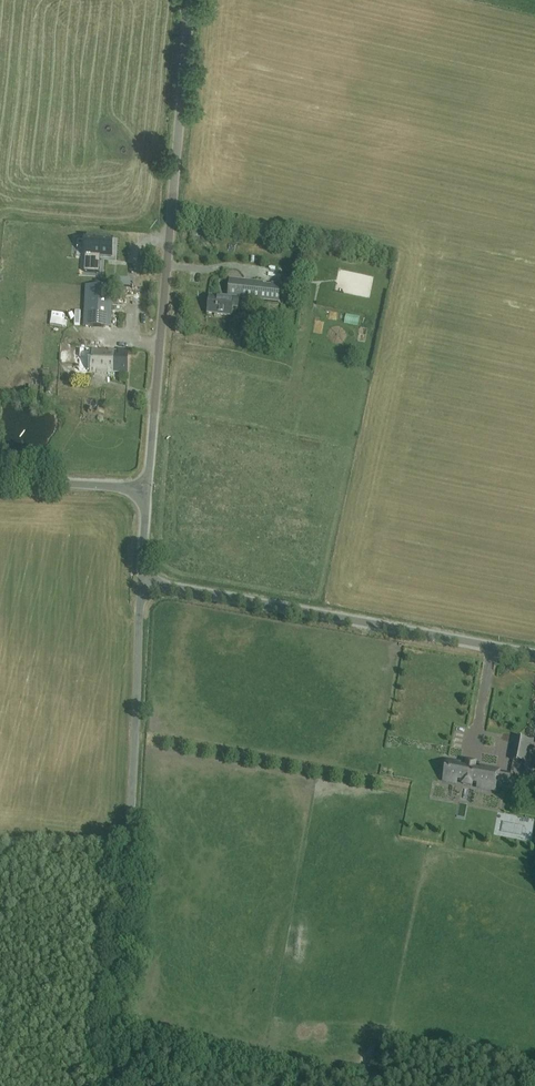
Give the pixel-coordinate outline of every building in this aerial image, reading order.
[(85,254),(84,271),(99,272),(100,259),(99,259),(100,255),(111,256),(112,238),(86,237),(84,254),(85,254)] [(278,302),(280,284),(230,278),(227,299),(209,297),(207,312),(231,315),(232,306),(238,307),(239,297),(278,302)] [(86,285),(84,325),(110,326),(112,286),(86,285)] [(276,340),(277,332),(271,331),(271,332),(262,331),(261,337),(276,340)] [(89,349),(88,370),(127,371),(128,349),(118,348),(118,350),(89,349)] [(529,740),(516,738),(512,760),(525,762),(529,740)] [(496,775),(499,775),(500,770),(481,766),(480,770),(474,769),(475,765),(466,764),(466,767),(460,766),(460,763),(447,760),(447,764),(446,764),(443,776),(444,777),(443,780),(457,783),(457,779),(478,783),(477,787),(496,790),(497,785),(494,785),(496,775)] [(509,815),(508,819),(506,819),(504,832),(525,835),(528,818),(509,815)]
